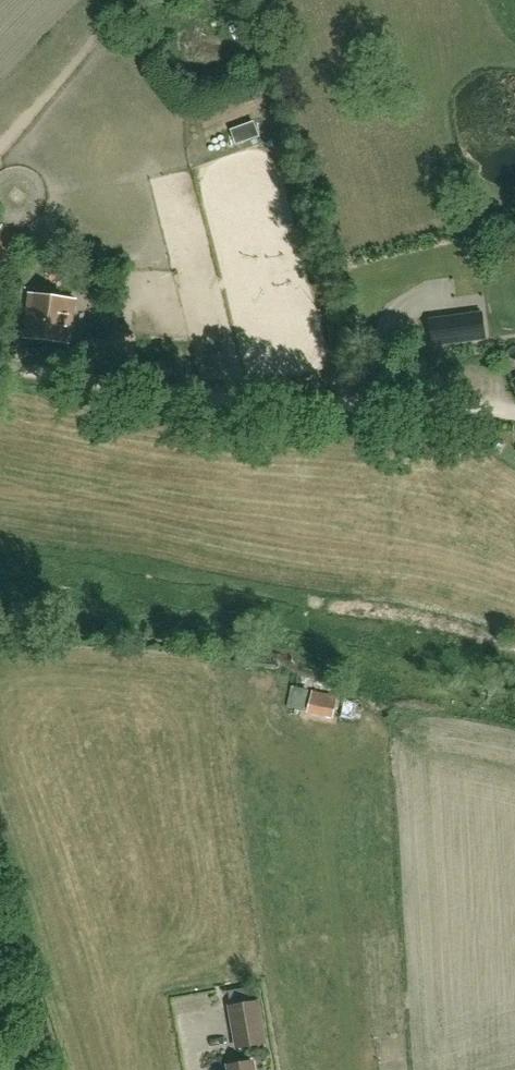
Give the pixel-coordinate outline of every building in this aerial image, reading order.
[(74,300),(31,295),(26,337),(69,343),(74,300)] [(460,319),(431,323),(434,346),(463,342),(485,339),(482,316),(460,319)] [(307,713),(333,719),(339,697),(312,691),(307,713)] [(234,1028),(237,1047),(265,1042),(258,1001),(230,1006),(234,1028)] [(252,1061),(226,1066),(227,1069),(253,1069),(252,1061)]
